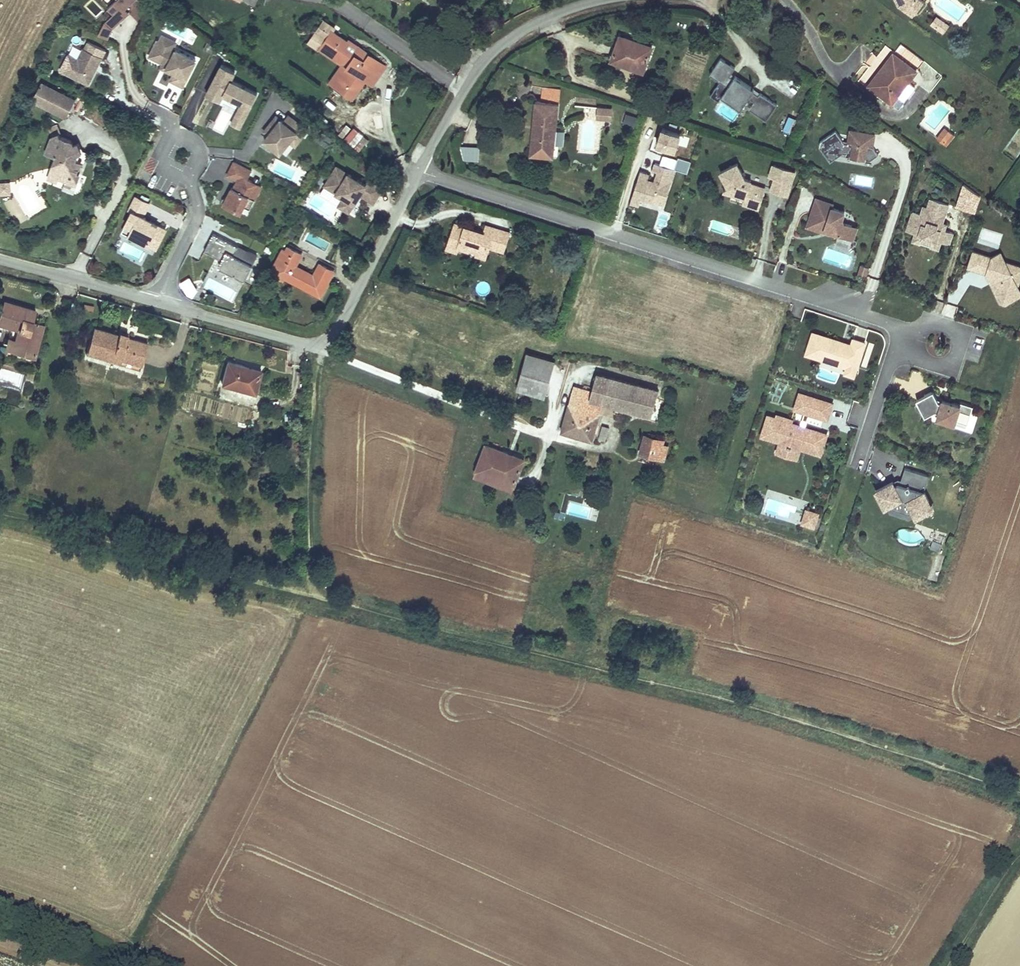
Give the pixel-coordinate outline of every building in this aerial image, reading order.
[(97,17),(103,9),(93,0),(89,0),(84,7),(97,17)] [(118,2),(108,11),(113,17),(104,24),(98,37),(108,42),(112,31),(129,17),(124,12),(138,0),(117,0),(118,2)] [(899,0),(896,0),(898,6),(913,16),(915,14),(901,4),(899,0)] [(901,4),(915,14),(924,2),(922,0),(899,0),(901,4)] [(328,55),(329,55),(331,52),(322,46),(331,34),(323,28),(326,23),(324,21),(310,42),(328,55)] [(386,66),(360,48),(359,50),(356,55),(345,47),(348,42),(332,31),(334,29),(326,23),(323,28),(331,34),(322,46),(331,52),(329,55),(339,61),(343,64),(331,82),(353,98),(365,79),(362,77),(365,72),(376,80),(386,66)] [(958,32),(947,24),(942,32),(953,39),(958,32)] [(652,47),(620,35),(611,61),(643,73),(652,47)] [(180,44),(162,36),(159,42),(156,40),(147,59),(167,68),(165,72),(172,76),(168,83),(184,90),(197,61),(176,51),(180,44)] [(345,47),(356,55),(359,50),(348,42),(345,47)] [(101,62),(106,53),(87,44),(83,50),(82,49),(77,59),(67,55),(57,73),(89,89),(103,63),(101,62)] [(917,71),(893,53),(884,66),(887,68),(884,73),(881,70),(869,86),(892,103),(917,71)] [(753,93),(733,80),(731,82),(726,79),(733,68),(720,59),(708,76),(718,83),(708,98),(717,103),(719,100),(738,114),(748,100),(752,103),(747,111),(765,123),(776,107),(758,94),(756,98),(752,95),(753,93)] [(331,82),(343,64),(339,61),(327,79),(331,82)] [(237,75),(221,67),(205,98),(222,107),(225,101),(239,108),(230,126),(242,132),(260,96),(233,83),(237,75)] [(376,80),(365,72),(362,77),(365,79),(373,85),(376,80)] [(66,121),(76,101),(41,84),(31,104),(66,121)] [(560,88),(543,87),(542,102),(558,104),(560,88)] [(554,147),(558,104),(542,102),(536,101),(532,145),(554,147)] [(611,108),(597,106),(596,118),(610,119),(611,108)] [(310,131),(290,114),(283,122),(282,121),(263,143),(281,158),(291,146),(295,150),(310,131)] [(624,124),(635,126),(637,115),(625,114),(624,124)] [(794,137),(799,122),(788,117),(782,132),(794,137)] [(360,151),(369,139),(353,127),(344,140),(360,151)] [(150,128),(145,137),(150,139),(155,131),(150,128)] [(945,128),(937,138),(943,143),(952,133),(945,128)] [(313,140),(329,148),(334,139),(318,130),(313,140)] [(655,150),(677,155),(682,135),(660,130),(655,150)] [(845,143),(842,142),(835,132),(818,143),(818,148),(829,165),(840,157),(848,158),(848,160),(865,163),(865,161),(869,162),(877,156),(872,148),(874,135),(847,131),(845,143)] [(81,152),(77,143),(73,145),(73,142),(59,137),(58,134),(52,137),(47,152),(57,156),(52,168),(57,178),(58,178),(67,182),(68,180),(76,184),(79,175),(76,174),(78,168),(79,169),(81,163),(76,160),(78,154),(81,152)] [(554,147),(532,145),(531,156),(553,158),(554,147)] [(479,161),(480,146),(463,146),(463,161),(479,161)] [(660,164),(687,173),(691,163),(664,154),(660,164)] [(252,171),(233,161),(225,178),(234,182),(221,208),(240,218),(249,199),(255,201),(262,187),(248,180),(252,171)] [(641,201),(664,208),(675,170),(655,164),(651,176),(639,172),(630,204),(639,207),(641,201)] [(769,175),(774,178),(791,183),(795,172),(773,164),(769,175)] [(741,207),(750,210),(752,204),(759,206),(762,195),(756,193),(758,188),(749,186),(750,183),(744,181),(736,166),(719,175),(730,196),(743,201),(741,207)] [(57,178),(52,168),(48,178),(57,181),(58,178),(57,178)] [(367,184),(335,168),(323,189),(343,200),(336,210),(350,217),(360,200),(375,208),(386,189),(369,180),(367,184)] [(791,183),(774,178),(770,190),(787,196),(791,183)] [(0,184),(0,192),(0,194),(9,193),(8,184),(0,184)] [(151,205),(135,197),(127,210),(132,212),(121,235),(157,252),(168,231),(144,218),(151,205)] [(857,228),(841,223),(844,214),(832,210),(833,204),(814,198),(804,229),(823,235),(824,234),(852,243),(857,228)] [(953,235),(944,232),(946,225),(943,224),(948,206),(928,200),(925,209),(921,207),(919,215),(910,212),(904,233),(913,236),(911,241),(929,246),(928,249),(938,252),(940,244),(949,247),(953,235)] [(496,228),(486,225),(483,232),(454,223),(447,243),(460,247),(470,251),(470,250),(476,252),(477,252),(476,255),(486,259),(490,249),(496,228)] [(511,233),(496,228),(490,249),(504,253),(511,233)] [(260,258),(213,235),(204,254),(220,261),(215,272),(246,287),(260,258)] [(446,249),(458,253),(460,247),(447,243),(446,249)] [(285,277),(321,296),(334,271),(320,264),(314,275),(296,266),(302,254),(289,247),(287,251),(276,272),(285,277)] [(285,277),(276,272),(287,251),(283,249),(270,274),(283,280),(285,277)] [(1006,263),(1000,253),(990,258),(971,252),(965,270),(982,275),(997,305),(1004,307),(1019,299),(1019,291),(1018,287),(1019,280),(1019,268),(1006,263)] [(864,279),(868,269),(859,266),(856,276),(864,279)] [(180,282),(189,297),(199,291),(190,276),(180,282)] [(3,301),(0,311),(0,322),(19,328),(15,340),(14,343),(35,350),(43,323),(32,320),(35,310),(3,301)] [(945,302),(941,314),(954,318),(958,307),(945,302)] [(12,331),(10,338),(8,346),(34,354),(35,350),(14,343),(15,340),(19,328),(0,322),(0,328),(12,331)] [(94,327),(87,350),(120,360),(121,357),(141,363),(147,343),(127,337),(128,334),(119,332),(118,334),(94,327)] [(802,358),(844,370),(841,377),(854,381),(865,344),(851,340),(849,345),(810,333),(802,358)] [(120,360),(87,350),(86,354),(139,369),(141,363),(121,357),(120,360)] [(554,362),(525,354),(514,391),(543,399),(554,362)] [(256,397),(263,373),(227,363),(220,387),(256,397)] [(649,420),(657,391),(595,374),(590,391),(572,386),(559,435),(591,444),(601,407),(649,420)] [(828,436),(821,433),(824,423),(827,424),(833,405),(797,394),(791,412),(802,416),(799,426),(792,424),(793,421),(775,415),(774,418),(765,416),(758,439),(776,445),(773,455),(797,463),(800,453),(820,459),(828,436)] [(940,402),(939,407),(932,394),(914,403),(923,421),(937,414),(934,423),(954,429),(955,426),(966,429),(972,408),(959,405),(959,407),(940,402)] [(595,439),(606,442),(609,428),(598,425),(595,439)] [(662,446),(663,442),(642,436),(637,457),(664,463),(668,448),(662,446)] [(524,461),(483,446),(472,474),(513,490),(524,461)] [(933,513),(923,494),(929,476),(904,469),(900,482),(896,481),(872,494),(882,514),(885,513),(912,521),(913,523),(933,513)] [(820,515),(804,510),(799,526),(815,531),(820,515)] [(940,552),(942,544),(932,541),(930,549),(940,552)]
